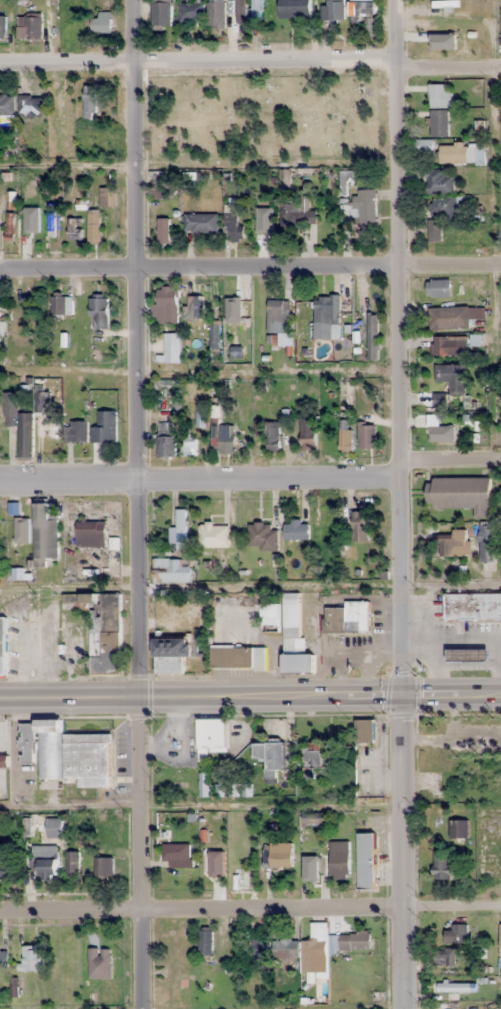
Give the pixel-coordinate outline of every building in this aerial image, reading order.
[(262,23),(262,0),(252,0),(252,23),(262,23)] [(310,0),(279,0),(279,18),(310,18),(310,0)] [(327,6),(322,6),(322,20),(344,20),(344,0),(327,0),(327,6)] [(426,12),(446,12),(446,0),(426,0),(426,12)] [(170,2),(152,2),(152,29),(170,29),(170,2)] [(208,2),(208,28),(225,28),(225,11),(229,11),(229,2),(208,2)] [(351,2),(351,36),(375,36),(375,2),(351,2)] [(203,22),(203,3),(179,3),(179,22),(203,22)] [(111,14),(91,14),(91,34),(111,34),(111,14)] [(41,15),(18,15),(18,39),(41,39),(41,15)] [(427,31),(427,56),(446,56),(446,31),(427,31)] [(446,84),(430,84),(430,107),(452,107),(452,91),(446,91),(446,84)] [(97,118),(97,85),(84,85),(84,118),(97,118)] [(18,95),(18,117),(42,117),(42,95),(18,95)] [(0,96),(0,116),(14,116),(14,96),(0,96)] [(449,111),(430,111),(430,137),(449,137),(449,111)] [(418,151),(433,151),(432,140),(417,141),(418,151)] [(485,144),(440,143),(439,164),(485,164),(485,144)] [(454,193),(454,176),(445,176),(445,170),(427,170),(427,193),(454,193)] [(115,188),(100,188),(100,205),(115,205),(115,188)] [(375,189),(355,189),(355,224),(375,224),(375,189)] [(457,198),(429,198),(429,217),(457,217),(457,198)] [(281,202),(281,225),(316,225),(316,211),(308,211),(308,202),(281,202)] [(58,204),(48,204),(48,238),(58,238),(58,204)] [(224,241),(240,240),(239,210),(223,210),(224,241)] [(252,244),(265,244),(265,210),(252,210),(252,244)] [(100,240),(100,212),(88,212),(89,240),(100,240)] [(218,214),(184,214),(184,233),(218,233),(218,214)] [(43,238),(43,218),(21,218),(21,238),(43,238)] [(82,218),(67,218),(67,239),(82,239),(82,218)] [(428,240),(441,240),(441,220),(428,220),(428,240)] [(158,243),(169,243),(169,221),(158,221),(158,243)] [(427,280),(427,297),(451,297),(451,280),(427,280)] [(157,306),(167,306),(167,324),(177,324),(177,287),(157,287),(157,306)] [(203,295),(185,295),(185,319),(203,319),(203,295)] [(240,295),(223,295),(223,317),(240,317),(240,295)] [(72,296),(51,296),(51,316),(72,316),(72,296)] [(315,324),(339,324),(339,296),(315,296),(315,324)] [(29,297),(20,297),(20,341),(29,341),(29,297)] [(90,318),(95,318),(95,328),(108,328),(108,297),(90,297),(90,318)] [(268,330),(289,330),(289,300),(268,300),(268,330)] [(429,308),(429,330),(470,329),(470,321),(485,320),(485,307),(429,308)] [(368,316),(368,360),(377,360),(377,316),(368,316)] [(219,325),(210,325),(210,349),(219,349),(219,325)] [(164,334),(164,354),(154,354),(154,363),(179,363),(179,334),(164,334)] [(468,337),(432,337),(432,355),(468,355),(468,337)] [(466,364),(435,364),(435,382),(449,382),(449,394),(434,394),(434,407),(447,407),(447,397),(466,397),(466,364)] [(50,391),(35,391),(35,413),(50,413),(50,391)] [(4,426),(16,426),(16,393),(4,393),(4,426)] [(92,427),(92,443),(117,443),(117,411),(98,411),(98,427),(92,427)] [(19,458),(34,458),(34,414),(19,414),(19,458)] [(301,415),(301,444),(316,444),(316,415),(301,415)] [(429,443),(451,443),(451,418),(429,418),(429,443)] [(353,429),(348,429),(348,420),(339,420),(339,450),(353,450),(353,429)] [(87,443),(87,421),(65,421),(65,443),(87,443)] [(175,457),(175,423),(158,423),(158,457),(175,457)] [(267,423),(267,451),(282,451),(282,423),(267,423)] [(235,425),(213,425),(213,451),(235,451),(235,425)] [(376,425),(359,425),(359,449),(376,449),(376,425)] [(194,455),(194,446),(187,446),(187,450),(185,450),(185,455),(194,455)] [(474,508),(474,518),(490,518),(490,478),(427,478),(427,508),(474,508)] [(35,566),(48,566),(48,559),(58,559),(58,520),(48,520),(48,504),(35,504),(35,566)] [(28,509),(13,509),(13,541),(28,541),(28,509)] [(176,510),(176,549),(186,549),(186,510),(176,510)] [(367,511),(353,511),(353,541),(367,541),(367,511)] [(106,520),(77,520),(77,547),(106,547),(106,520)] [(284,540),(309,540),(309,521),(284,521),(284,540)] [(272,523),(249,523),(249,550),(279,550),(279,530),(272,530),(272,523)] [(229,547),(229,525),(199,525),(199,547),(229,547)] [(495,525),(479,525),(479,562),(495,562),(495,525)] [(453,535),(435,535),(435,556),(466,556),(466,530),(453,530),(453,535)] [(153,582),(191,582),(191,559),(153,559),(153,582)] [(300,638),(301,593),(283,593),(283,674),(315,674),(315,655),(304,655),(305,638),(300,638)] [(120,594),(82,594),(82,603),(90,603),(91,675),(121,675),(120,594)] [(444,594),(444,620),(500,620),(500,594),(444,594)] [(324,633),(369,633),(369,601),(345,601),(345,607),(324,607),(324,633)] [(262,632),(279,632),(279,604),(262,604),(262,632)] [(154,638),(154,674),(185,673),(185,657),(205,657),(205,637),(154,638)] [(266,670),(266,647),(211,647),(211,670),(266,670)] [(488,650),(448,650),(448,662),(488,662),(488,650)] [(227,749),(227,718),(199,718),(199,749),(227,749)] [(61,719),(36,719),(36,723),(20,723),(20,762),(37,762),(37,777),(61,777),(61,719)] [(375,720),(356,720),(356,742),(375,742),(375,720)] [(81,778),(81,787),(112,787),(112,733),(65,733),(65,778),(81,778)] [(284,768),(284,742),(254,742),(254,758),(265,758),(265,781),(276,781),(276,768),(284,768)] [(314,767),(328,767),(328,742),(304,742),(304,778),(314,778),(314,767)] [(325,824),(325,813),(302,813),(302,824),(325,824)] [(62,838),(62,818),(46,818),(46,838),(62,838)] [(449,838),(468,838),(468,819),(449,819),(449,838)] [(375,832),(357,832),(357,890),(375,890),(375,832)] [(348,878),(348,841),(329,841),(329,878),(348,878)] [(169,862),(169,868),(192,868),(192,843),(163,843),(163,862),(169,862)] [(292,843),(269,843),(269,867),(292,867),(292,843)] [(212,845),(212,872),(227,872),(227,845),(212,845)] [(57,846),(32,846),(32,878),(57,878),(57,846)] [(304,848),(304,868),(320,868),(320,848),(304,848)] [(79,851),(66,851),(66,877),(79,877),(79,851)] [(452,852),(434,852),(434,879),(452,879),(452,852)] [(15,857),(0,857),(0,880),(15,880),(15,857)] [(113,857),(95,857),(95,879),(113,879),(113,857)] [(451,930),(444,930),(444,943),(468,943),(468,924),(451,924),(451,930)] [(327,971),(327,925),(311,925),(311,940),(302,940),(302,971),(327,971)] [(213,930),(199,930),(199,954),(213,954),(213,930)] [(371,950),(371,934),(339,934),(339,950),(371,950)] [(268,939),(245,939),(245,957),(268,957),(268,939)] [(275,939),(275,958),(297,958),(297,939),(275,939)] [(16,946),(16,970),(44,970),(44,946),(16,946)] [(0,949),(0,969),(8,969),(8,949),(0,949)] [(433,949),(433,965),(455,965),(455,949),(433,949)] [(90,952),(90,975),(109,975),(109,952),(90,952)] [(457,977),(433,977),(433,992),(457,992),(457,977)]
